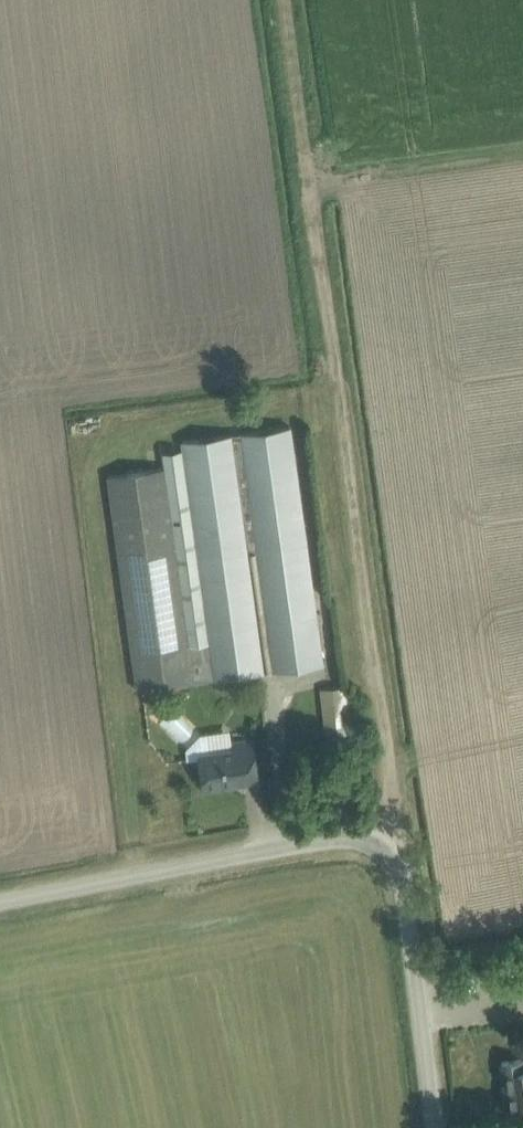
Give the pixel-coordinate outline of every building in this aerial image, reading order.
[(138,688),(324,663),(291,427),(181,442),(182,449),(162,452),(164,468),(110,475),(138,688)] [(326,745),(353,742),(347,686),(320,689),(326,745)] [(159,724),(181,745),(196,728),(175,707),(159,724)] [(201,734),(186,748),(187,757),(200,756),(204,788),(259,780),(253,738),(233,741),(234,748),(210,751),(207,733),(201,734)] [(522,1058),(502,1061),(509,1112),(522,1110),(522,1062),(522,1058)]
